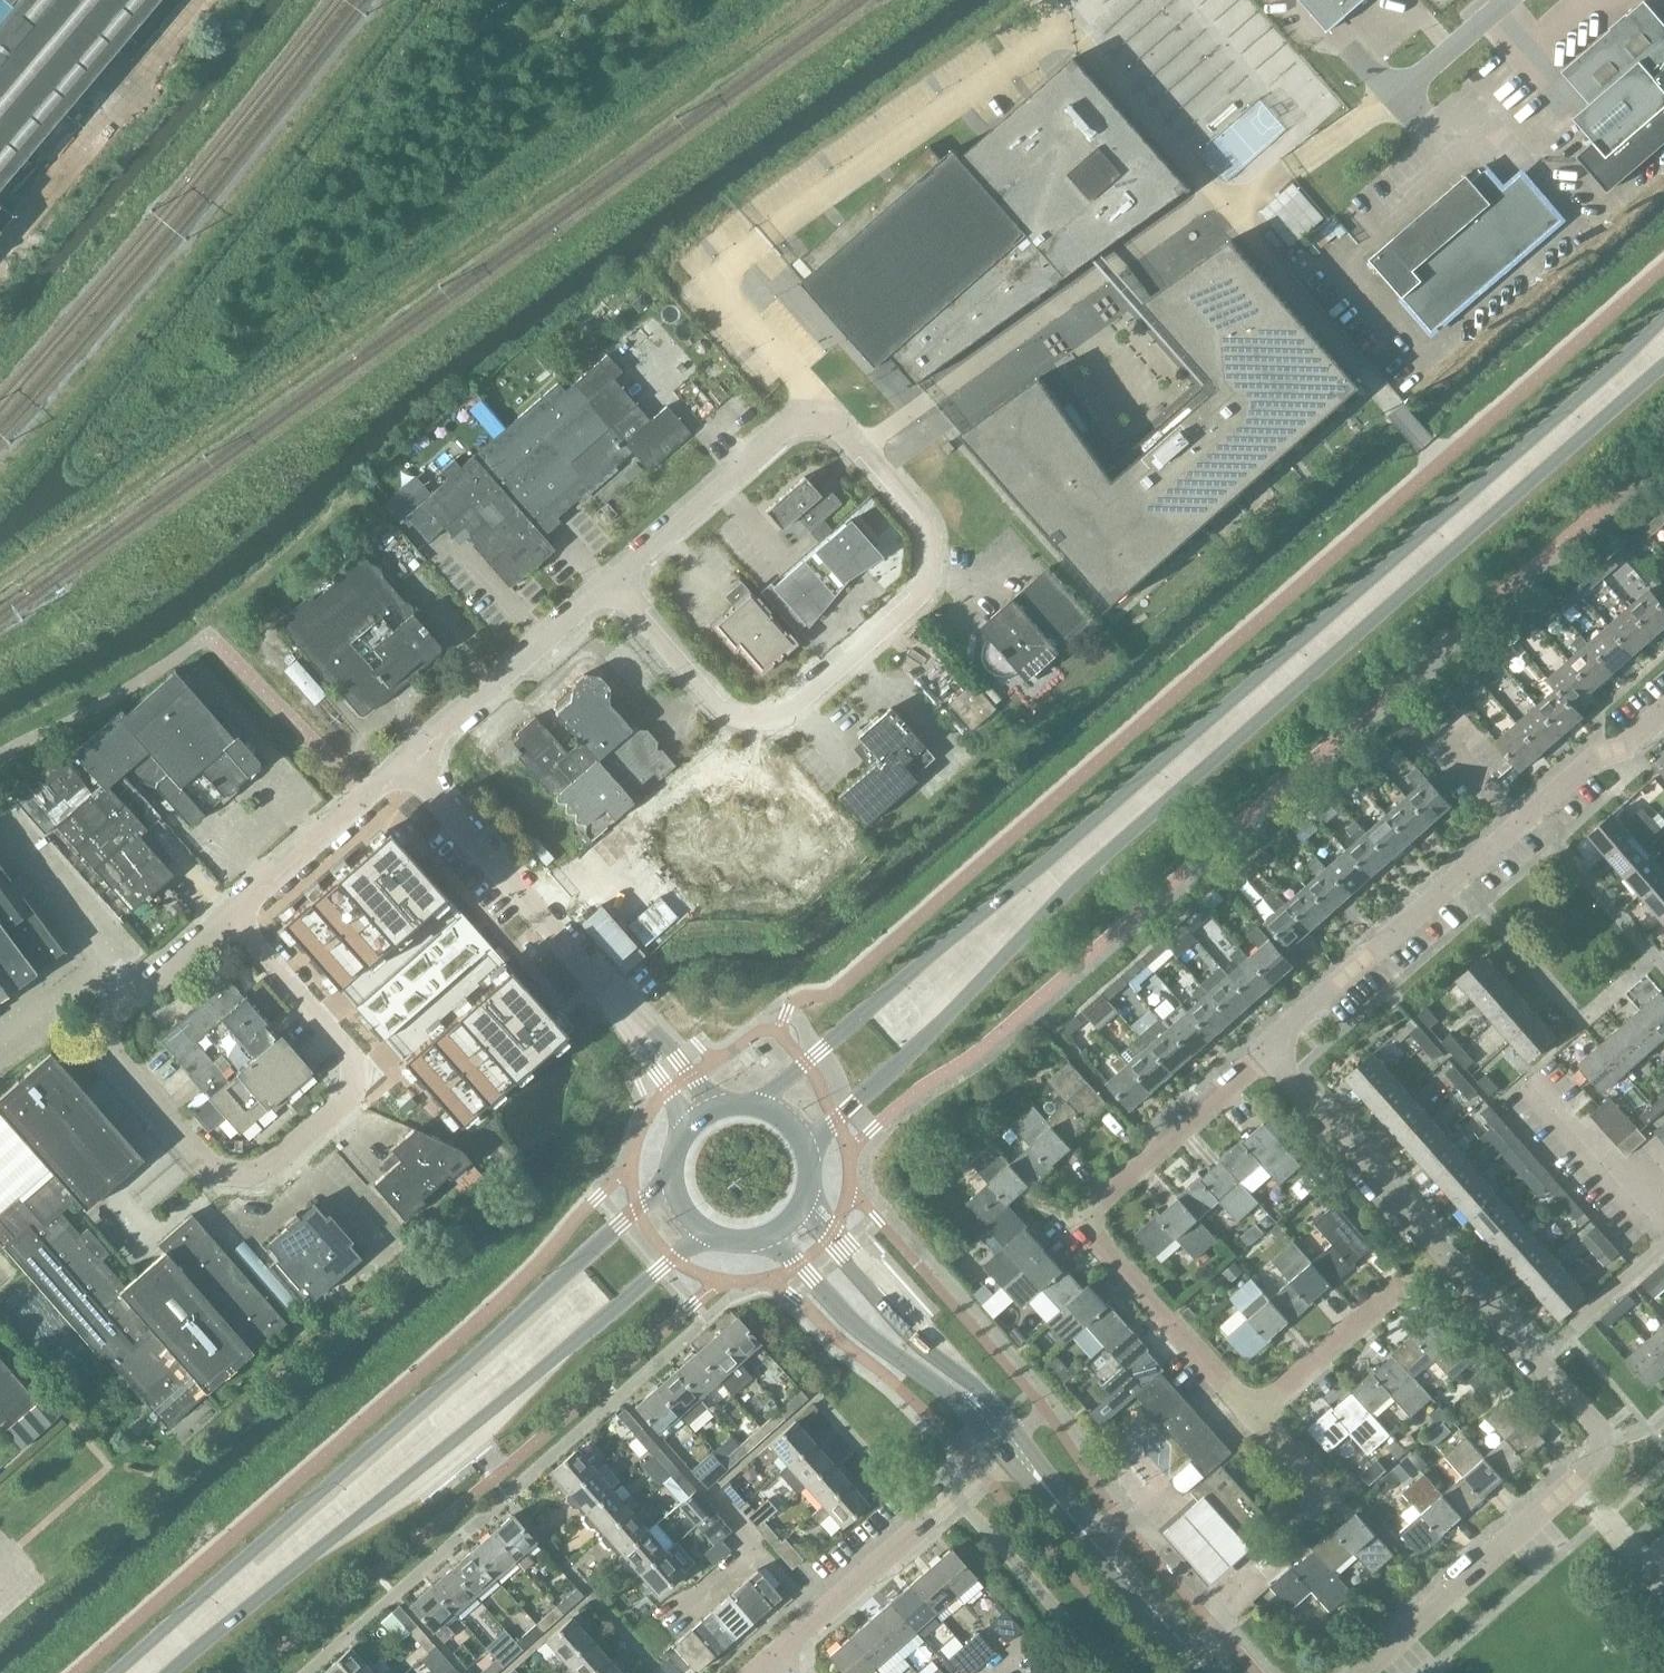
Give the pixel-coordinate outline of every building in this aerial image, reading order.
[(118,49),(131,60),(182,0),(20,0),(0,24),(0,188),(118,49)] [(1090,24),(1118,0),(1069,0),(1090,24)] [(1330,32),(1368,0),(1303,0),(1330,32)] [(1646,2),(1564,72),(1591,104),(1575,119),(1596,142),(1579,156),(1610,192),(1663,145),(1663,22),(1646,2)] [(891,356),(917,385),(921,382),(1188,185),(1076,59),(951,169),(932,147),(804,260),(815,272),(806,280),(801,285),(877,369),(891,356)] [(1469,175),(1372,260),(1435,332),(1563,220),(1524,175),(1506,191),(1491,174),(1478,186),(1469,175)] [(14,215),(0,203),(0,231),(14,215)] [(964,432),(961,434),(1116,604),(1212,520),(1205,513),(1220,499),(1223,502),(1245,483),(1242,480),(1250,473),(1257,480),(1363,388),(1232,240),(1145,303),(1220,387),(1115,480),(1041,377),(964,432)] [(641,296),(632,304),(637,308),(644,309),(648,305),(641,296)] [(607,354),(573,384),(631,451),(646,468),(689,431),(666,406),(649,420),(613,379),(622,371),(607,354)] [(557,383),(474,456),(536,528),(553,513),(556,517),(631,451),(573,384),(564,391),(557,383)] [(536,528),(474,456),(460,468),(453,460),(440,472),(447,480),(404,516),(426,542),(443,527),(458,545),(467,537),(511,587),(528,572),(528,573),(537,565),(555,549),(544,536),(536,528)] [(765,511),(782,530),(797,517),(810,531),(842,503),(815,473),(807,480),(805,477),(765,511)] [(415,477),(382,506),(395,522),(429,493),(415,477)] [(595,513),(600,520),(604,525),(617,514),(607,503),(595,513)] [(1644,527),(1651,534),(1663,522),(1663,519),(1659,513),(1644,527)] [(773,582),(761,593),(795,634),(806,625),(808,627),(810,625),(854,574),(885,555),(878,547),(853,518),(775,584),(773,582)] [(1624,545),(1631,552),(1645,539),(1638,532),(1624,545)] [(1611,555),(1596,568),(1603,576),(1618,563),(1611,555)] [(428,661),(430,660),(436,655),(438,653),(439,650),(439,648),(439,646),(438,644),(437,643),(433,637),(431,639),(425,632),(427,631),(375,570),(367,559),(365,557),(363,556),(360,556),(357,556),(356,556),(335,574),(334,576),(333,578),(333,579),(334,584),(314,600),(312,599),(310,599),(308,599),(306,599),(305,600),(285,617),(283,619),(283,622),(283,624),(284,627),(286,629),(355,710),(357,712),(359,713),(361,714),(363,714),(365,714),(367,713),(374,707),(375,706),(376,703),(376,701),(376,699),(375,697),(420,659),(422,661),(423,661),(425,661),(426,662),(428,661)] [(1015,673),(1020,669),(1029,680),(1098,621),(1051,567),(983,626),(992,637),(988,641),(986,646),(985,652),(985,657),(987,663),(990,667),(994,671),(999,673),(1004,675),(1010,674),(1015,673)] [(1591,573),(1576,586),(1582,594),(1597,581),(1591,573)] [(772,663),(776,660),(777,659),(776,658),(779,654),(781,656),(785,652),(784,650),(790,645),(791,646),(792,645),(791,644),(793,642),(787,634),(787,633),(744,583),(735,591),(741,598),(723,614),(724,616),(719,621),(717,620),(716,621),(718,622),(714,625),(716,627),(715,628),(716,629),(718,629),(723,635),(722,636),(726,640),(727,639),(732,645),(731,646),(732,647),(733,646),(735,648),(738,646),(739,648),(740,647),(747,654),(745,655),(746,657),(748,655),(754,662),(752,663),(754,665),(755,664),(761,670),(764,668),(765,669),(767,668),(765,667),(771,662),(772,663)] [(1629,607),(1654,635),(1663,626),(1663,605),(1650,589),(1629,607)] [(1570,591),(1555,604),(1562,612),(1577,599),(1570,591)] [(1548,605),(1533,618),(1540,625),(1555,612),(1548,605)] [(1629,607),(1609,624),(1634,652),(1654,635),(1629,607)] [(1540,625),(1533,618),(1518,631),(1525,639),(1540,625)] [(1609,624),(1590,642),(1614,670),(1634,652),(1609,624)] [(1579,650),(1570,659),(1594,687),(1614,670),(1590,642),(1583,634),(1572,642),(1579,650)] [(1518,651),(1511,643),(1496,656),(1503,664),(1518,651)] [(1549,677),(1558,687),(1558,686),(1574,704),(1594,687),(1570,659),(1549,677)] [(1491,661),(1477,674),(1483,682),(1498,669),(1491,661)] [(104,790),(110,785),(122,775),(133,787),(144,777),(157,783),(156,784),(156,786),(156,787),(157,789),(165,798),(161,802),(164,806),(167,808),(168,808),(170,809),(171,808),(173,808),(185,822),(187,823),(188,824),(190,824),(191,824),(193,824),(194,823),(196,821),(219,801),(220,800),(221,798),(221,797),(221,795),(221,794),(220,792),(230,784),(244,772),(245,773),(247,773),(249,773),(250,773),(252,772),(256,768),(258,766),(258,765),(259,763),(259,761),(258,760),(257,758),(253,753),(254,751),(254,748),(253,746),(252,745),(248,740),(244,744),(237,735),(233,738),(228,733),(175,672),(125,715),(121,711),(72,754),(104,790)] [(1470,679),(1455,692),(1462,700),(1477,687),(1470,679)] [(950,703),(973,729),(998,708),(975,681),(950,703)] [(1558,687),(1538,704),(1563,732),(1583,715),(1574,704),(1558,686),(1558,687)] [(1443,690),(1431,701),(1449,721),(1462,710),(1443,690)] [(542,699),(489,746),(566,837),(620,789),(542,699)] [(1431,701),(1420,711),(1438,731),(1449,721),(1431,701)] [(1538,704),(1518,722),(1543,750),(1563,732),(1538,704)] [(852,748),(864,761),(870,768),(837,795),(864,825),(916,780),(906,768),(913,762),(920,770),(935,757),(891,707),(858,736),(861,740),(852,748)] [(1420,711),(1408,721),(1426,742),(1438,731),(1420,711)] [(1426,742),(1408,721),(1397,731),(1415,752),(1426,742)] [(1543,750),(1518,722),(1497,740),(1522,769),(1543,750)] [(1387,741),(1372,754),(1379,762),(1394,749),(1387,741)] [(61,754),(9,793),(46,834),(56,824),(132,912),(174,875),(140,836),(148,829),(161,818),(133,787),(122,775),(110,785),(104,790),(72,754),(68,750),(61,754)] [(1367,758),(1352,772),(1359,780),(1374,767),(1367,758)] [(1419,767),(1408,776),(1419,788),(1408,797),(1431,822),(1452,804),(1429,779),(1419,767)] [(1347,777),(1332,789),(1339,798),(1354,785),(1347,777)] [(746,788),(665,862),(722,928),(765,892),(773,903),(783,894),(813,867),(746,788)] [(1327,794),(1312,807),(1319,816),(1334,802),(1327,794)] [(1408,797),(1388,814),(1411,840),(1431,822),(1408,797)] [(1589,835),(1608,856),(1653,817),(1645,807),(1626,823),(1616,812),(1589,835)] [(1307,812),(1292,825),(1299,832),(1314,820),(1307,812)] [(1653,817),(1662,827),(1663,826),(1663,819),(1659,813),(1653,817)] [(1388,814),(1369,832),(1391,857),(1411,840),(1388,814)] [(1608,856),(1626,877),(1653,855),(1643,844),(1662,827),(1653,817),(1608,856)] [(1358,820),(1347,829),(1357,841),(1349,849),(1371,875),(1391,857),(1369,832),(1358,820)] [(368,846),(282,923),(292,934),(298,941),(307,951),(313,958),(338,987),(340,985),(416,918),(444,893),(418,864),(413,858),(402,845),(401,845),(388,829),(368,846)] [(1287,829),(1272,842),(1279,850),(1294,837),(1287,829)] [(1266,847),(1252,860),(1259,868),(1274,855),(1266,847)] [(1349,849),(1329,867),(1351,893),(1371,875),(1349,849)] [(1644,899),(1663,882),(1663,864),(1662,866),(1653,855),(1626,877),(1644,899)] [(1319,875),(1309,884),(1331,910),(1351,893),(1329,867),(1328,867),(1318,856),(1309,863),(1319,875)] [(38,969),(52,960),(57,956),(63,951),(64,950),(23,894),(31,888),(26,881),(21,874),(12,880),(0,863),(0,997),(38,969)] [(1247,864),(1232,877),(1239,886),(1254,872),(1247,864)] [(1662,919),(1663,918),(1663,882),(1644,899),(1662,919)] [(1309,884),(1289,902),(1311,928),(1331,910),(1309,884)] [(1276,888),(1264,898),(1277,912),(1268,920),(1291,946),(1311,928),(1289,902),(1276,888)] [(1219,890),(1204,902),(1211,910),(1225,898),(1219,890)] [(1199,907),(1183,920),(1190,928),(1205,915),(1199,907)] [(461,908),(440,926),(470,959),(490,941),(461,908)] [(1178,925),(1163,938),(1170,946),(1184,934),(1186,933),(1178,925)] [(1262,947),(1251,956),(1274,982),(1294,964),(1260,925),(1250,934),(1262,947)] [(1184,934),(1170,946),(1179,956),(1192,944),(1184,934)] [(1158,943),(1144,956),(1150,963),(1165,951),(1158,943)] [(1242,946),(1230,956),(1239,966),(1231,974),(1254,1000),(1274,982),(1251,956),(1242,946)] [(1459,979),(1477,999),(1504,975),(1486,955),(1459,979)] [(506,959),(401,1054),(459,1117),(564,1023),(506,959)] [(1138,960),(1123,974),(1130,981),(1145,968),(1138,960)] [(1223,965),(1203,983),(1211,992),(1234,1017),(1254,1000),(1231,974),(1223,965)] [(1477,999),(1495,1019),(1522,995),(1504,975),(1477,999)] [(1118,978),(1103,991),(1110,999),(1125,986),(1118,978)] [(164,1045),(209,1098),(282,1035),(275,1027),(247,995),(245,997),(233,983),(222,982),(164,1032),(164,1045)] [(1201,1000),(1191,1009),(1213,1035),(1234,1017),(1211,992),(1203,983),(1194,991),(1201,1000)] [(1642,1009),(1663,1034),(1663,992),(1662,990),(1642,1009)] [(1495,1019),(1512,1039),(1539,1015),(1522,995),(1495,1019)] [(1098,996),(1083,1009),(1090,1017),(1105,1003),(1098,996)] [(1183,1002),(1163,1019),(1193,1053),(1213,1035),(1191,1009),(1190,1010),(1183,1002)] [(1419,1013),(1431,1027),(1439,1019),(1427,1005),(1419,1013)] [(1622,1026),(1646,1053),(1663,1037),(1663,1034),(1642,1009),(1622,1026)] [(1078,1013),(1063,1026),(1069,1034),(1085,1021),(1078,1013)] [(1539,1015),(1512,1039),(1531,1059),(1558,1035),(1539,1015)] [(1162,1017),(1142,1035),(1150,1044),(1173,1070),(1193,1053),(1163,1019),(1162,1017)] [(1411,1032),(1423,1045),(1431,1038),(1419,1024),(1411,1032)] [(1622,1026),(1602,1044),(1626,1071),(1646,1053),(1622,1026)] [(1443,1040),(1455,1053),(1463,1046),(1451,1032),(1443,1040)] [(209,1098),(192,1112),(193,1113),(201,1123),(208,1131),(225,1116),(239,1133),(272,1105),(271,1103),(269,1101),(278,1093),(282,1097),(283,1096),(290,1090),(287,1085),(302,1073),(303,1065),(291,1052),(294,1050),(282,1036),(282,1035),(209,1098)] [(1141,1053),(1130,1062),(1153,1088),(1173,1070),(1150,1044),(1150,1045),(1142,1035),(1132,1044),(1141,1053)] [(1443,1051),(1431,1038),(1423,1045),(1435,1059),(1443,1051)] [(1626,1071),(1602,1044),(1582,1062),(1605,1089),(1626,1071)] [(1475,1059),(1463,1046),(1455,1053),(1467,1067),(1475,1059)] [(1348,1076),(1366,1096),(1393,1072),(1375,1052),(1348,1076)] [(10,1203),(17,1211),(25,1204),(23,1201),(47,1180),(53,1175),(59,1170),(81,1195),(84,1198),(90,1206),(142,1159),(97,1109),(99,1107),(55,1058),(51,1054),(0,1100),(0,1213),(10,1203)] [(1120,1071),(1109,1081),(1130,1103),(1132,1106),(1136,1103),(1153,1088),(1130,1062),(1125,1056),(1114,1065),(1120,1071)] [(1068,1101),(1049,1119),(1069,1141),(1092,1121),(1090,1119),(1109,1102),(1071,1060),(1049,1080),(1068,1101)] [(1455,1064),(1446,1072),(1458,1085),(1467,1078),(1455,1064)] [(1366,1096),(1383,1116),(1410,1092),(1393,1072),(1366,1096)] [(1479,1080),(1491,1094),(1500,1087),(1487,1073),(1479,1080)] [(1467,1078),(1458,1085),(1471,1099),(1479,1092),(1479,1091),(1467,1078)] [(1383,1116),(1401,1136),(1428,1112),(1410,1092),(1383,1116)] [(1662,1112),(1663,1110),(1663,1095),(1655,1103),(1662,1112)] [(412,1097),(400,1108),(405,1114),(418,1104),(412,1097)] [(1592,1115),(1601,1125),(1621,1107),(1612,1097),(1601,1107),(1592,1115)] [(1640,1116),(1648,1124),(1662,1112),(1655,1103),(1640,1116)] [(1033,1145),(1012,1163),(1033,1186),(1056,1166),(1054,1164),(1072,1147),(1068,1142),(1069,1141),(1049,1119),(1036,1104),(1014,1124),(1033,1145)] [(1482,1112),(1494,1125),(1502,1118),(1490,1104),(1482,1112)] [(1601,1125),(1611,1135),(1630,1117),(1621,1107),(1601,1125)] [(1401,1136),(1419,1156),(1446,1132),(1428,1112),(1401,1136)] [(1611,1135),(1619,1145),(1639,1127),(1630,1117),(1611,1135)] [(1514,1131),(1502,1118),(1494,1125),(1506,1139),(1514,1131)] [(1220,1159),(1222,1161),(1223,1160),(1242,1181),(1261,1163),(1280,1184),(1303,1163),(1266,1121),(1246,1139),(1245,1137),(1220,1159)] [(1663,1140),(1663,1123),(1656,1130),(1663,1140)] [(1639,1127),(1619,1145),(1628,1155),(1648,1137),(1639,1127)] [(400,1160),(372,1184),(404,1219),(424,1201),(422,1198),(448,1176),(450,1179),(471,1161),(461,1149),(414,1129),(391,1149),(400,1160)] [(1419,1156),(1436,1176),(1463,1152),(1446,1132),(1419,1156)] [(969,1201),(989,1224),(1011,1205),(1010,1204),(1029,1186),(1031,1188),(1033,1186),(1012,1163),(994,1142),(971,1162),(990,1183),(969,1201)] [(1529,1165),(1538,1158),(1526,1144),(1517,1152),(1529,1165)] [(1436,1176),(1454,1196),(1481,1172),(1463,1152),(1436,1176)] [(1550,1171),(1538,1158),(1529,1165),(1541,1179),(1550,1171)] [(1178,1196),(1180,1198),(1181,1197),(1200,1219),(1220,1201),(1238,1222),(1260,1202),(1242,1181),(1223,1160),(1222,1161),(1204,1176),(1203,1174),(1178,1196)] [(472,1164),(460,1175),(470,1185),(482,1175),(472,1164)] [(101,1358),(104,1355),(169,1427),(246,1359),(287,1323),(192,1214),(158,1244),(165,1252),(126,1286),(103,1260),(111,1254),(89,1229),(82,1235),(61,1212),(81,1195),(59,1170),(53,1175),(47,1180),(23,1201),(25,1204),(17,1211),(10,1203),(0,1213),(0,1242),(101,1358)] [(1308,1171),(1291,1186),(1302,1198),(1319,1184),(1308,1171)] [(1454,1196),(1472,1216),(1499,1192),(1481,1172),(1454,1196)] [(1329,1182),(1321,1188),(1329,1199),(1337,1192),(1329,1182)] [(1553,1192),(1565,1205),(1573,1198),(1561,1184),(1553,1192)] [(1499,1192),(1472,1216),(1489,1236),(1516,1212),(1507,1202),(1515,1195),(1506,1185),(1499,1192)] [(1181,1197),(1180,1198),(1163,1214),(1161,1212),(1137,1233),(1158,1257),(1178,1239),(1197,1259),(1198,1258),(1205,1252),(1219,1239),(1200,1219),(1181,1197)] [(1585,1211),(1573,1198),(1565,1205),(1577,1219),(1585,1211)] [(1333,1243),(1313,1261),(1332,1282),(1331,1283),(1333,1286),(1357,1264),(1355,1262),(1374,1244),(1337,1202),(1315,1222),(1333,1243)] [(287,1228),(280,1233),(268,1244),(279,1258),(269,1266),(300,1302),(310,1293),(314,1298),(361,1257),(350,1244),(354,1242),(330,1214),(326,1217),(320,1210),(315,1204),(299,1218),(296,1214),(284,1224),(287,1228)] [(985,1265),(1004,1287),(1046,1249),(1030,1231),(1032,1229),(1011,1205),(989,1224),(987,1226),(1006,1247),(985,1265)] [(1516,1212),(1489,1236),(1507,1256),(1534,1232),(1525,1222),(1533,1215),(1524,1205),(1516,1212)] [(957,1212),(950,1218),(960,1230),(967,1224),(957,1212)] [(1269,1214),(1261,1222),(1268,1229),(1276,1222),(1269,1214)] [(1276,1222),(1268,1229),(1279,1242),(1287,1234),(1276,1222)] [(1601,1245),(1609,1238),(1597,1225),(1589,1232),(1601,1245)] [(1507,1256),(1524,1276),(1552,1252),(1534,1232),(1507,1256)] [(1621,1251),(1609,1238),(1601,1245),(1613,1259),(1621,1251)] [(1292,1280),(1272,1298),(1291,1320),(1289,1321),(1291,1323),(1316,1301),(1314,1299),(1331,1283),(1332,1282),(1313,1261),(1295,1240),(1273,1260),(1292,1280)] [(1044,1289),(1062,1309),(1085,1289),(1064,1265),(1062,1267),(1046,1249),(1004,1287),(1015,1299),(1023,1308),(1044,1289)] [(1209,1257),(1205,1252),(1198,1258),(1203,1263),(1209,1257)] [(1524,1276),(1542,1296),(1569,1272),(1552,1252),(1524,1276)] [(1237,1262),(1225,1273),(1232,1281),(1244,1270),(1237,1262)] [(1656,1271),(1643,1282),(1657,1298),(1663,1292),(1663,1279),(1656,1271)] [(1569,1272),(1542,1296),(1560,1317),(1587,1292),(1569,1272)] [(1291,1320),(1272,1298),(1253,1278),(1231,1298),(1250,1319),(1241,1327),(1229,1338),(1250,1361),(1274,1340),(1272,1337),(1289,1321),(1291,1320)] [(1088,1325),(1106,1346),(1129,1326),(1108,1301),(1107,1303),(1090,1284),(1085,1289),(1062,1309),(1048,1322),(1067,1344),(1088,1325)] [(984,1287),(974,1296),(983,1306),(993,1297),(984,1287)] [(993,1297),(983,1306),(994,1318),(1015,1299),(1004,1287),(993,1297)] [(1630,1294),(1616,1306),(1623,1314),(1637,1302),(1630,1294)] [(1623,1314),(1616,1306),(1603,1318),(1610,1326),(1623,1314)] [(737,1317),(716,1336),(739,1361),(760,1343),(737,1317)] [(1392,1354),(1394,1356),(1396,1355),(1415,1376),(1434,1359),(1453,1380),(1475,1360),(1437,1317),(1419,1334),(1417,1332),(1392,1354)] [(1646,1340),(1663,1360),(1663,1324),(1646,1340)] [(1124,1408),(1138,1395),(1163,1373),(1166,1370),(1149,1352),(1151,1350),(1132,1329),(1129,1326),(1106,1346),(1125,1367),(1104,1386),(1124,1408)] [(716,1336),(696,1353),(719,1379),(731,1392),(732,1393),(752,1376),(739,1361),(716,1336)] [(1646,1340),(1626,1358),(1650,1385),(1663,1373),(1663,1360),(1646,1340)] [(696,1353),(676,1371),(699,1397),(719,1379),(696,1353)] [(1351,1392),(1352,1394),(1354,1393),(1373,1414),(1393,1396),(1412,1417),(1433,1397),(1415,1376),(1396,1355),(1394,1356),(1377,1372),(1375,1370),(1351,1392)] [(1489,1362),(1483,1368),(1479,1372),(1488,1383),(1492,1379),(1499,1373),(1489,1362)] [(4,1421),(9,1427),(1,1434),(18,1453),(56,1419),(39,1401),(35,1405),(0,1365),(0,1424),(4,1421)] [(1068,1369),(1060,1376),(1066,1383),(1074,1375),(1068,1369)] [(656,1389),(679,1414),(689,1425),(709,1408),(699,1397),(676,1371),(656,1389)] [(1163,1373),(1138,1395),(1209,1474),(1234,1452),(1163,1373)] [(1494,1381),(1490,1384),(1499,1394),(1503,1391),(1509,1385),(1500,1375),(1494,1381)] [(656,1389),(635,1407),(658,1433),(664,1439),(674,1430),(668,1424),(679,1414),(656,1389)] [(802,1391),(781,1409),(788,1416),(808,1398),(802,1391)] [(1354,1393),(1352,1394),(1335,1409),(1333,1407),(1310,1429),(1330,1452),(1351,1434),(1370,1454),(1392,1435),(1373,1414),(1354,1393)] [(1506,1439),(1486,1456),(1505,1478),(1505,1479),(1507,1481),(1531,1459),(1529,1457),(1547,1441),(1509,1399),(1488,1418),(1506,1439)] [(1441,1405),(1431,1415),(1441,1426),(1451,1416),(1441,1405)] [(618,1414),(637,1435),(643,1429),(625,1409),(618,1414)] [(781,1409),(761,1427),(768,1434),(788,1416),(781,1409)] [(1106,1413),(1098,1419),(1104,1426),(1112,1419),(1106,1413)] [(770,1444),(759,1454),(767,1463),(778,1454),(780,1456),(788,1465),(814,1442),(796,1421),(770,1444)] [(761,1427),(741,1444),(748,1452),(768,1434),(761,1427)] [(637,1435),(654,1455),(661,1449),(643,1429),(637,1435)] [(1434,1448),(1443,1439),(1435,1430),(1426,1439),(1434,1448)] [(1464,1476),(1444,1494),(1465,1517),(1489,1496),(1487,1494),(1505,1479),(1505,1478),(1486,1456),(1468,1436),(1446,1455),(1464,1476)] [(1396,1441),(1389,1447),(1400,1459),(1407,1453),(1396,1441)] [(788,1465),(806,1485),(832,1462),(814,1442),(788,1465)] [(741,1444),(722,1462),(728,1469),(748,1452),(741,1444)] [(578,1449),(552,1472),(570,1493),(596,1470),(592,1465),(578,1449)] [(654,1455),(672,1475),(679,1469),(661,1449),(654,1455)] [(1413,1454),(1410,1456),(1414,1461),(1423,1470),(1429,1465),(1416,1451),(1413,1454)] [(728,1469),(722,1462),(713,1452),(692,1471),(707,1488),(728,1469)] [(1410,1456),(1395,1470),(1408,1484),(1423,1470),(1414,1461),(1410,1456)] [(1377,1459),(1360,1474),(1369,1484),(1385,1469),(1377,1459)] [(806,1485),(824,1505),(849,1482),(832,1462),(806,1485)] [(1170,1482),(1183,1497),(1206,1477),(1193,1462),(1170,1482)] [(672,1475),(689,1495),(696,1489),(679,1469),(672,1475)] [(568,1494),(568,1499),(574,1506),(579,1507),(581,1505),(587,1513),(614,1490),(596,1470),(570,1493),(568,1494)] [(1222,1471),(1198,1493),(1203,1498),(1219,1516),(1238,1537),(1253,1524),(1262,1515),(1222,1471)] [(1465,1517),(1444,1494),(1426,1474),(1404,1493),(1423,1513),(1402,1532),(1423,1556),(1447,1534),(1445,1531),(1463,1516),(1465,1518),(1465,1517)] [(721,1487),(739,1508),(747,1501),(729,1481),(721,1487)] [(849,1482),(824,1505),(811,1516),(819,1524),(831,1513),(842,1526),(868,1503),(849,1482)] [(695,1526),(704,1518),(714,1509),(696,1489),(689,1495),(678,1506),(695,1526)] [(586,1514),(585,1519),(592,1527),(597,1527),(599,1526),(605,1533),(631,1510),(638,1505),(631,1497),(624,1502),(614,1490),(587,1513),(586,1514)] [(1211,1584),(1251,1549),(1240,1536),(1206,1497),(1166,1532),(1211,1584)] [(757,1529),(765,1522),(777,1511),(768,1501),(756,1512),(747,1501),(739,1508),(757,1529)] [(704,1518),(697,1524),(715,1545),(722,1539),(733,1531),(724,1520),(722,1519),(714,1509),(704,1518)] [(603,1535),(603,1540),(609,1547),(614,1547),(616,1546),(623,1553),(649,1531),(631,1510),(605,1533),(603,1535)] [(1313,1549),(1315,1551),(1317,1550),(1335,1571),(1355,1554),(1374,1574),(1396,1555),(1358,1513),(1340,1530),(1337,1527),(1313,1549)] [(493,1533),(515,1559),(525,1570),(534,1563),(523,1552),(536,1540),(513,1515),(493,1533)] [(757,1529),(775,1548),(782,1542),(765,1522),(757,1529)] [(621,1555),(620,1560),(627,1567),(632,1568),(634,1566),(640,1574),(666,1551),(673,1545),(656,1525),(649,1531),(623,1553),(621,1555)] [(493,1533),(472,1551),(495,1577),(515,1559),(493,1533)] [(782,1542),(775,1548),(793,1569),(803,1559),(785,1539),(782,1542)] [(951,1549),(931,1567),(955,1594),(975,1576),(951,1549)] [(1317,1550),(1315,1551),(1298,1567),(1296,1564),(1292,1568),(1290,1571),(1272,1586),(1271,1587),(1292,1610),(1313,1591),(1332,1612),(1354,1592),(1335,1571),(1317,1550)] [(472,1551),(452,1568),(475,1594),(495,1577),(472,1551)] [(666,1551),(640,1574),(658,1594),(684,1572),(666,1551)] [(931,1567),(911,1584),(935,1612),(945,1603),(952,1612),(962,1603),(955,1594),(931,1567)] [(452,1568),(432,1586),(455,1612),(475,1594),(452,1568)] [(768,1568),(758,1570),(774,1588),(781,1582),(768,1568)] [(758,1570),(730,1595),(753,1622),(782,1597),(774,1588),(758,1570)] [(911,1584),(891,1602),(915,1629),(935,1612),(911,1584)] [(455,1612),(432,1586),(411,1604),(445,1643),(455,1634),(444,1621),(455,1612)] [(577,1587),(556,1606),(563,1613),(584,1595),(577,1587)] [(730,1595),(702,1620),(725,1647),(753,1622),(730,1595)] [(891,1602),(871,1619),(895,1647),(915,1629),(891,1602)] [(999,1603),(992,1608),(998,1616),(1005,1610),(999,1603)] [(392,1612),(411,1633),(418,1626),(400,1606),(392,1612)] [(556,1606),(536,1623),(543,1631),(563,1613),(556,1606)] [(990,1622),(1008,1643),(1023,1630),(1005,1610),(998,1616),(990,1622)] [(548,1639),(566,1660),(592,1638),(573,1617),(548,1639)] [(851,1637),(875,1665),(883,1672),(886,1672),(904,1657),(895,1647),(871,1619),(851,1637)] [(725,1647),(702,1620),(673,1645),(696,1672),(725,1647)] [(536,1623),(516,1641),(523,1649),(543,1631),(536,1623)] [(411,1633),(429,1653),(436,1646),(418,1626),(411,1633)] [(980,1632),(965,1645),(983,1665),(998,1652),(980,1632)] [(851,1637),(830,1656),(845,1672),(866,1672),(875,1665),(851,1637)] [(559,1667),(564,1672),(592,1672),(609,1658),(592,1638),(566,1660),(559,1667)] [(516,1641),(496,1659),(502,1667),(523,1649),(516,1641)] [(965,1645),(950,1658),(963,1672),(974,1672),(983,1665),(965,1645)] [(422,1659),(434,1672),(446,1672),(454,1666),(440,1651),(436,1646),(429,1653),(422,1659)] [(370,1669),(352,1648),(326,1671),(327,1672),(325,1672),(365,1672),(370,1669)] [(662,1665),(669,1659),(670,1657),(665,1652),(657,1659),(660,1662),(662,1665)] [(1035,1672),(1061,1672),(1046,1656),(1031,1669),(1035,1672)] [(609,1658),(592,1672),(623,1672),(609,1658)] [(496,1659),(479,1672),(495,1672),(502,1667),(496,1659)] [(669,1659),(662,1665),(669,1672),(679,1672),(680,1672),(669,1659)]
